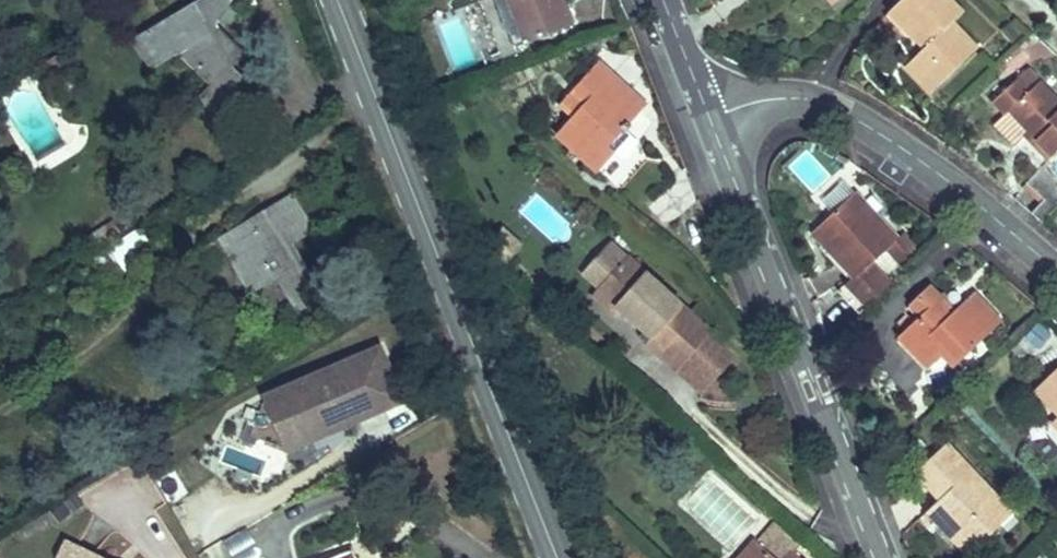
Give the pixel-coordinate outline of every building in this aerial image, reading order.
[(163,62),(182,50),(184,52),(182,54),(212,84),(200,96),(217,122),(243,76),(233,67),(228,62),(241,50),(217,28),(213,31),(207,22),(219,15),(228,0),(199,0),(145,32),(163,62)] [(213,31),(217,28),(217,27),(232,2),(229,0),(228,0),(219,15),(207,22),(213,31)] [(514,47),(527,42),(510,0),(496,0),(514,47)] [(527,42),(570,26),(560,0),(510,0),(527,42)] [(918,42),(924,37),(930,43),(924,49),(931,57),(916,71),(934,90),(978,48),(951,21),(961,12),(950,0),(902,0),(889,12),(918,42)] [(132,40),(150,69),(163,62),(145,32),(132,40)] [(924,37),(918,42),(924,49),(930,43),(924,37)] [(931,57),(924,49),(905,67),(931,93),(934,90),(916,71),(931,57)] [(228,62),(233,67),(246,55),(241,50),(228,62)] [(598,62),(575,87),(588,99),(573,115),(561,129),(576,143),(571,149),(585,161),(586,160),(599,172),(616,152),(610,146),(624,130),(641,112),(606,81),(612,75),(598,62)] [(1004,115),(1008,111),(1028,132),(1052,157),(1056,152),(1056,100),(1028,68),(992,102),(1004,115)] [(646,106),(612,75),(606,81),(641,112),(646,106)] [(588,99),(575,87),(560,103),(573,115),(588,99)] [(1014,145),(1028,132),(1008,111),(1004,115),(994,124),(1014,145)] [(638,144),(624,130),(610,146),(616,152),(624,159),(638,144)] [(566,155),(580,167),(585,161),(571,149),(566,155)] [(1026,183),(1043,199),(1040,203),(1031,213),(1042,222),(1056,207),(1056,174),(1046,163),(1026,183)] [(1043,199),(1026,183),(1022,188),(1040,203),(1043,199)] [(252,218),(255,223),(296,199),(293,193),(252,218)] [(854,193),(818,227),(840,250),(834,256),(854,276),(837,291),(859,314),(890,284),(871,263),(888,248),(898,239),(854,193)] [(227,255),(249,291),(275,276),(282,287),(286,284),(304,313),(326,300),(308,270),(302,273),(283,240),(311,224),(296,199),(255,223),(252,218),(217,239),(227,255)] [(83,239),(90,251),(119,232),(112,221),(83,239)] [(315,230),(311,224),(283,240),(302,273),(308,270),(292,244),(315,230)] [(840,250),(818,227),(812,232),(834,256),(840,250)] [(118,259),(124,268),(146,254),(139,244),(147,238),(141,228),(111,248),(95,259),(103,270),(118,259)] [(898,239),(888,248),(906,267),(921,253),(903,234),(898,239)] [(522,246),(510,235),(502,244),(514,255),(522,246)] [(204,246),(214,263),(227,255),(217,239),(204,246)] [(597,289),(627,256),(610,241),(581,274),(597,289)] [(689,312),(627,256),(597,289),(624,313),(651,337),(645,344),(677,371),(707,337),(711,332),(701,322),(689,312)] [(282,287),(300,315),(304,313),(286,284),(282,287)] [(912,303),(923,315),(900,337),(928,366),(947,349),(958,361),(1000,321),(973,294),(950,317),(939,305),(943,301),(929,287),(912,303)] [(624,313),(597,289),(593,293),(620,317),(624,313)] [(689,312),(701,322),(709,313),(698,303),(689,312)] [(1039,347),(1049,335),(1037,324),(1027,336),(1039,347)] [(707,337),(677,371),(703,393),(733,360),(707,337)] [(381,398),(399,391),(380,348),(278,392),(298,439),(383,402),(381,398)] [(1056,416),(1056,368),(1033,391),(1056,416)] [(265,397),(288,450),(403,401),(399,391),(381,398),(383,402),(298,439),(278,392),(265,397)] [(946,443),(914,473),(939,500),(943,504),(939,508),(960,530),(956,534),(973,551),(1013,513),(946,443)] [(67,502),(74,511),(83,504),(76,495),(67,502)] [(943,504),(939,500),(924,514),(966,557),(973,551),(956,534),(960,530),(939,508),(943,504)] [(53,513),(60,522),(71,513),(63,504),(53,513)] [(793,551),(798,545),(773,523),(756,541),(774,557),(773,557),(787,557),(793,551)] [(223,541),(231,557),(264,557),(250,529),(223,541)] [(66,541),(58,557),(101,557),(66,541)] [(774,557),(756,541),(741,557),(773,557),(774,557)]
